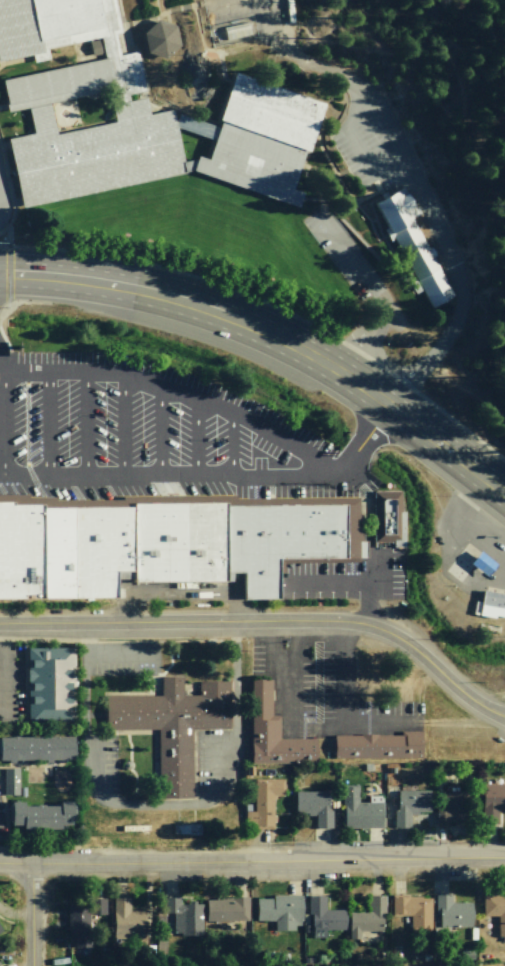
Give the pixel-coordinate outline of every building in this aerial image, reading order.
[(31,53),(32,61),(46,59),(44,48),(119,33),(112,0),(0,0),(0,59),(31,53)] [(177,22),(143,25),(146,55),(179,52),(177,22)] [(6,110),(112,87),(114,97),(144,90),(135,50),(0,80),(0,84),(6,110)] [(236,76),(208,160),(197,156),(191,173),(295,208),(300,193),(291,190),(320,104),(236,76)] [(7,140),(110,120),(107,108),(145,101),(147,113),(170,108),(182,172),(20,205),(7,140)] [(452,297),(412,217),(418,214),(405,187),(373,203),(391,240),(395,238),(429,308),(452,297)] [(373,491),(373,541),(400,541),(400,491),(373,491)] [(43,597),(0,597),(0,493),(28,493),(28,497),(41,496),(43,597)] [(360,497),(351,497),(123,496),(123,499),(55,501),(55,496),(41,496),(43,597),(117,596),(117,572),(134,571),(134,581),(231,583),(231,572),(243,569),(243,600),(279,599),(277,560),(360,560),(360,497)] [(483,590),(481,603),(479,602),(476,614),(504,620),(504,617),(504,595),(483,590)] [(74,648),(26,648),(26,660),(28,660),(28,684),(29,684),(29,720),(73,720),(74,648)] [(158,799),(192,799),(192,729),(230,729),(229,681),(198,681),(198,695),(182,695),(182,677),(160,677),(160,695),(105,696),(105,730),(158,729),(158,799)] [(251,763),(317,762),(316,738),(279,738),(279,715),(271,715),(271,679),(250,680),(251,763)] [(400,735),(334,735),(334,759),(422,760),(422,731),(400,731),(400,735)] [(74,760),(74,736),(0,738),(0,762),(74,760)] [(3,795),(19,795),(18,769),(3,769),(3,795)] [(273,796),(284,796),(284,779),(254,779),(254,811),(245,811),(245,826),(273,827),(273,796)] [(483,783),(481,823),(498,824),(498,808),(504,808),(504,784),(483,783)] [(383,828),(382,796),(368,796),(368,802),(358,803),(358,785),(342,786),(344,829),(383,828)] [(430,813),(430,790),(416,791),(416,785),(398,785),(399,809),(394,809),(394,828),(410,828),(410,814),(430,813)] [(439,823),(463,822),(462,785),(438,785),(439,823)] [(294,792),(295,815),(315,814),(315,829),(330,828),(330,791),(294,792)] [(11,803),(11,826),(22,826),(22,830),(74,830),(74,805),(23,806),(23,802),(11,803)] [(435,913),(439,913),(439,927),(472,926),(471,902),(452,903),(452,894),(434,895),(435,913)] [(498,917),(498,937),(504,937),(504,895),(483,894),(482,916),(498,917)] [(256,896),(256,921),(274,921),(274,930),(302,930),(301,896),(256,896)] [(312,938),(325,938),(325,930),(346,930),(345,910),(326,910),(325,896),(307,896),(308,914),(311,914),(312,938)] [(349,940),(360,940),(360,931),(384,932),(384,896),(368,896),(367,912),(349,912),(349,940)] [(391,897),(391,916),(410,916),(410,932),(431,931),(430,896),(391,897)] [(173,913),(173,936),(202,935),(202,903),(179,903),(179,897),(162,897),(163,913),(173,913)] [(113,898),(114,937),(149,936),(148,911),(130,911),(129,898),(113,898)] [(206,898),(206,921),(248,922),(248,899),(206,898)] [(105,915),(105,899),(94,899),(94,915),(105,915)] [(69,949),(90,948),(89,905),(68,905),(69,938),(68,938),(69,949)]
